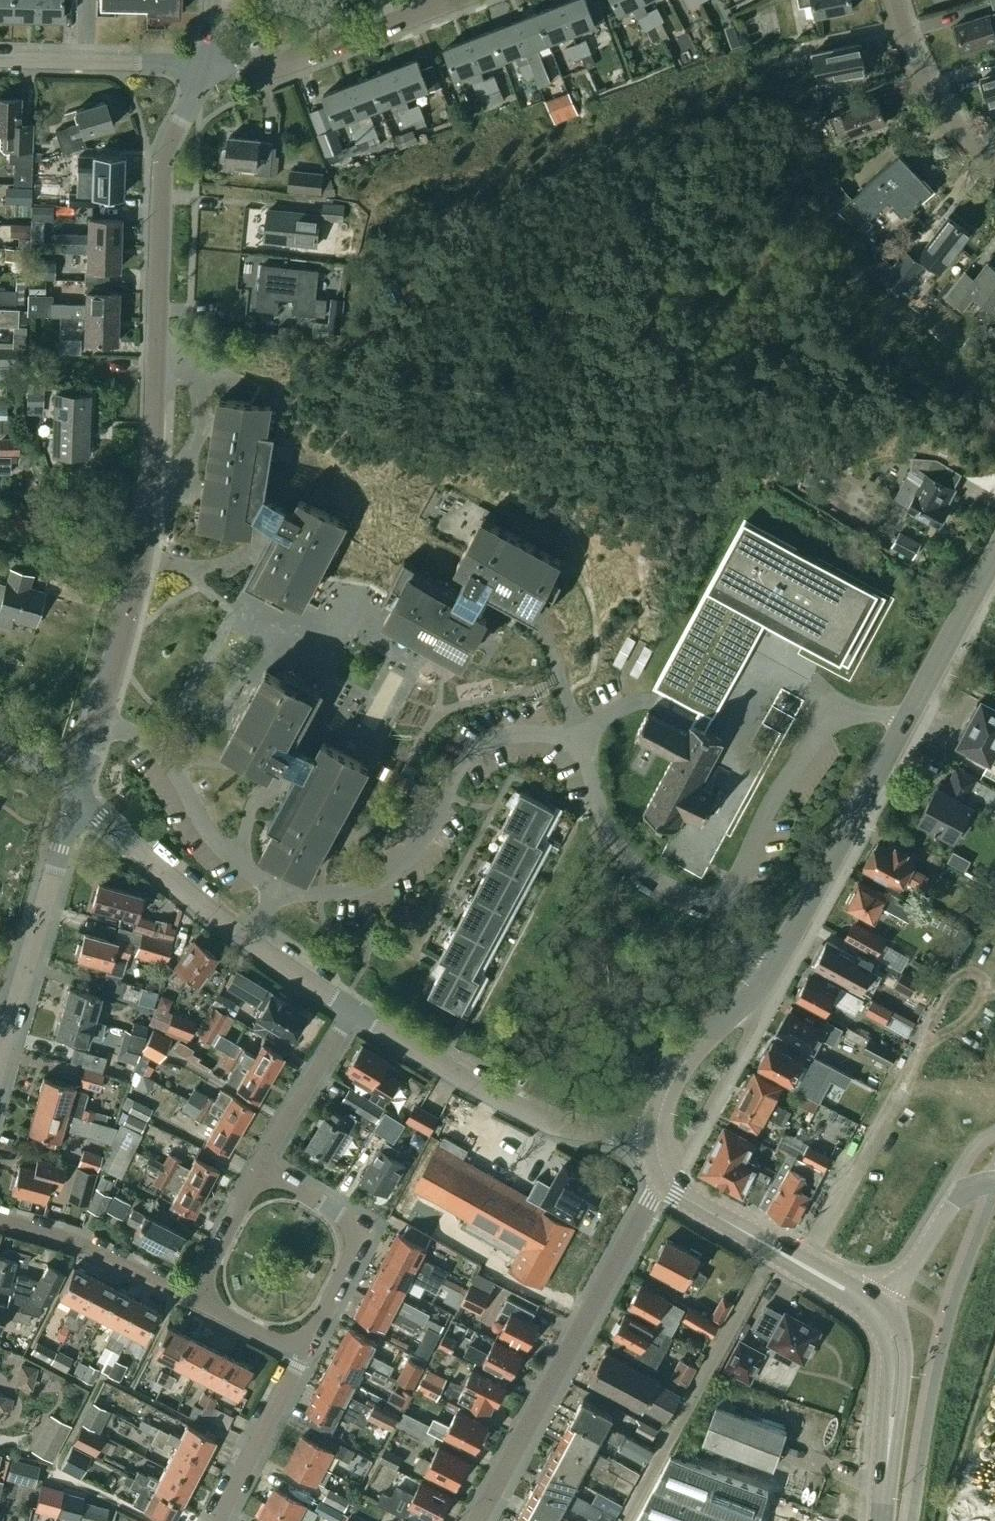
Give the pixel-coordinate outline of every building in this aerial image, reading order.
[(11,0),(0,0),(0,18),(11,19),(11,0)] [(36,0),(11,0),(11,19),(36,19),(36,0)] [(36,19),(61,20),(61,0),(36,0),(36,19)] [(74,9),(74,0),(64,0),(63,9),(74,9)] [(98,7),(145,8),(144,13),(177,14),(178,0),(98,0),(98,7)] [(571,34),(582,30),(596,24),(586,0),(571,0),(560,4),(571,34)] [(620,14),(633,7),(645,30),(647,29),(653,42),(662,38),(643,2),(642,0),(613,0),(620,14)] [(853,9),(851,0),(799,0),(800,6),(814,3),(816,17),(853,9)] [(549,42),(571,34),(560,4),(537,13),(549,42)] [(657,8),(649,12),(649,13),(655,25),(661,22),(664,21),(657,8)] [(537,47),(549,42),(537,13),(515,22),(535,74),(539,87),(551,82),(537,47)] [(964,51),(994,42),(994,32),(994,28),(994,13),(956,25),(964,51)] [(535,74),(515,22),(492,31),(503,60),(515,55),(524,78),(535,74)] [(490,65),(503,60),(492,31),(468,39),(480,69),(490,65)] [(741,37),(730,41),(733,50),(744,47),(741,37)] [(456,78),(480,69),(468,39),(445,48),(456,78)] [(586,41),(576,45),(580,57),(581,56),(583,61),(586,68),(595,64),(591,53),(586,41)] [(820,82),(866,73),(860,44),(814,53),(820,82)] [(573,65),(582,61),(580,57),(576,45),(566,48),(573,65)] [(394,68),(405,97),(428,88),(417,59),(394,68)] [(442,87),(434,64),(422,69),(431,91),(442,87)] [(794,65),(780,69),(782,76),(796,73),(794,65)] [(409,109),(405,97),(394,68),(371,77),(382,106),(395,101),(404,124),(414,121),(409,109)] [(982,79),(990,105),(994,104),(994,75),(982,79)] [(494,76),(484,80),(493,105),(504,101),(499,88),(494,76)] [(368,112),(382,106),(371,77),(347,86),(359,115),(363,127),(372,123),(368,112)] [(484,108),(493,105),(484,80),(474,83),(484,108)] [(363,127),(359,115),(347,86),(324,95),(335,124),(349,119),(362,152),(371,148),(363,127)] [(544,104),(553,125),(578,115),(573,104),(572,102),(558,108),(554,98),(547,101),(544,102),(544,104)] [(827,118),(837,142),(886,122),(876,98),(827,118)] [(0,99),(0,132),(2,132),(2,142),(1,150),(4,153),(9,153),(9,163),(14,163),(14,184),(32,185),(34,124),(19,123),(20,99),(0,99)] [(104,102),(76,110),(80,124),(55,132),(62,154),(86,147),(82,136),(112,127),(104,102)] [(342,150),(326,105),(310,111),(327,155),(342,150)] [(409,109),(414,121),(414,120),(417,129),(426,125),(419,105),(409,109)] [(372,123),(363,127),(371,148),(381,144),(372,123)] [(419,142),(415,130),(395,138),(400,150),(419,142)] [(426,133),(418,136),(421,145),(429,142),(427,136),(426,133)] [(260,140),(230,136),(227,164),(256,167),(255,174),(269,176),(272,148),(259,146),(260,140)] [(901,218),(932,191),(900,155),(863,187),(864,188),(851,200),(869,221),(888,204),(901,218)] [(69,193),(68,205),(92,206),(93,195),(121,196),(121,191),(125,192),(125,180),(122,180),(123,157),(93,157),(78,157),(77,193),(69,193)] [(288,191),(321,194),(321,197),(327,198),(336,199),(337,189),(335,188),(335,185),(323,183),(324,173),(290,169),(288,191)] [(853,198),(841,185),(823,201),(835,215),(853,198)] [(7,188),(6,203),(31,203),(31,189),(7,188)] [(268,210),(265,240),(317,246),(320,220),(343,222),(344,206),(326,204),(324,204),(324,208),(323,216),(268,210)] [(53,206),(31,206),(31,220),(52,220),(53,206)] [(927,245),(928,246),(920,255),(931,264),(939,254),(949,262),(971,234),(949,217),(927,245)] [(62,243),(119,244),(120,220),(88,219),(88,234),(62,234),(62,243)] [(15,225),(15,236),(30,237),(30,225),(15,225)] [(119,269),(119,244),(62,243),(61,252),(87,253),(87,269),(119,269)] [(6,258),(21,258),(21,249),(6,249),(6,258)] [(905,251),(882,280),(894,289),(899,293),(914,274),(921,264),(915,259),(905,251)] [(892,265),(882,253),(869,264),(880,276),(892,265)] [(988,263),(975,280),(966,273),(947,296),(963,309),(974,295),(994,311),(994,268),(988,263)] [(262,265),(258,309),(325,316),(327,300),(315,299),(318,271),(262,265)] [(55,266),(32,266),(32,278),(54,279),(55,266)] [(17,276),(17,291),(0,291),(0,303),(23,304),(24,276),(17,276)] [(40,281),(28,280),(28,292),(40,293),(40,281)] [(59,316),(117,318),(118,293),(86,292),(86,305),(53,304),(54,295),(28,294),(27,316),(59,317),(59,316)] [(345,298),(332,297),(328,331),(341,333),(345,298)] [(0,309),(0,326),(16,326),(16,334),(12,334),(12,347),(26,347),(26,310),(0,309)] [(116,343),(117,318),(59,316),(59,317),(59,325),(85,326),(84,342),(116,343)] [(983,342),(972,334),(959,350),(971,358),(983,342)] [(81,340),(60,339),(59,354),(80,355),(81,340)] [(8,362),(8,359),(21,360),(22,349),(0,348),(0,362),(8,362)] [(274,447),(282,396),(265,387),(256,404),(220,399),(203,509),(200,523),(229,528),(252,531),(255,516),(275,527),(251,571),(246,581),(268,593),(273,584),(304,601),(319,574),(320,572),(373,580),(390,590),(391,590),(399,594),(385,619),(445,651),(463,661),(488,614),(481,610),(484,606),(492,592),(541,618),(563,578),(553,572),(560,559),(482,517),(466,548),(458,563),(469,569),(458,590),(405,561),(401,568),(340,535),(347,523),(292,494),(286,506),(266,495),(272,457),(274,447)] [(44,393),(27,392),(26,405),(44,406),(44,393)] [(55,455),(87,456),(89,397),(57,396),(55,455)] [(12,432),(12,425),(12,420),(7,420),(1,419),(0,419),(0,432),(12,432)] [(0,439),(0,455),(19,455),(19,440),(13,440),(0,439)] [(21,455),(17,466),(27,469),(31,458),(21,455)] [(0,456),(0,473),(10,473),(10,463),(17,463),(17,457),(0,456)] [(956,490),(954,488),(961,474),(937,461),(913,458),(912,470),(895,500),(908,507),(908,508),(939,525),(947,509),(946,509),(956,490)] [(649,712),(635,736),(637,736),(637,735),(646,740),(660,748),(675,756),(645,812),(677,829),(684,815),(700,823),(700,824),(701,825),(718,794),(716,793),(716,794),(700,785),(724,741),(706,731),(771,612),(778,616),(778,620),(780,623),(783,623),(786,621),(810,634),(806,642),(846,664),(883,596),(744,522),(708,590),(655,688),(660,690),(699,711),(687,733),(650,713),(650,712),(649,712)] [(913,559),(922,543),(900,531),(892,547),(913,559)] [(0,607),(0,616),(34,626),(37,615),(39,610),(44,593),(27,588),(29,582),(30,582),(32,576),(11,569),(0,607)] [(629,633),(615,662),(641,674),(655,646),(629,633)] [(296,743),(325,690),(303,678),(299,685),(268,668),(233,732),(225,747),(271,773),(277,761),(297,772),(278,808),(271,819),(268,825),(276,829),(269,842),(263,853),(271,858),(309,878),(315,867),(326,847),(335,830),(340,820),(369,768),(323,743),(317,754),(296,743)] [(983,702),(981,705),(978,703),(970,717),(974,719),(970,727),(966,725),(959,738),(963,740),(961,744),(977,752),(975,755),(987,762),(989,758),(994,761),(994,709),(983,702)] [(991,787),(957,768),(947,786),(940,782),(920,819),(954,838),(976,797),(988,804),(994,791),(994,789),(991,787)] [(428,995),(462,1013),(480,980),(473,977),(544,846),(538,842),(555,810),(521,792),(503,825),(509,829),(439,959),(446,962),(428,995)] [(551,837),(546,846),(557,852),(561,843),(551,837)] [(878,843),(864,868),(915,896),(926,877),(911,869),(915,863),(910,860),(912,856),(892,845),(889,849),(878,843)] [(954,851),(947,862),(965,872),(971,861),(954,851)] [(875,891),(859,882),(847,906),(875,921),(883,906),(909,920),(916,907),(889,892),(888,894),(877,888),(875,891)] [(98,884),(92,907),(121,915),(118,924),(152,934),(156,921),(136,916),(138,907),(141,908),(145,897),(128,893),(128,892),(98,884)] [(159,924),(157,934),(172,938),(175,928),(169,927),(170,922),(162,920),(160,924),(159,924)] [(873,952),(881,936),(856,923),(848,939),(873,952)] [(84,934),(77,958),(107,966),(106,972),(121,976),(131,942),(115,938),(114,942),(84,934)] [(144,950),(167,957),(171,941),(148,935),(144,950)] [(217,958),(194,941),(173,970),(173,971),(168,978),(177,985),(182,977),(195,987),(196,985),(198,987),(205,977),(203,976),(217,958)] [(863,953),(860,959),(827,941),(814,966),(815,967),(833,977),(862,992),(875,967),(872,965),(875,960),(863,953)] [(895,976),(899,969),(885,961),(881,969),(895,976)] [(830,982),(833,977),(815,967),(809,977),(808,976),(802,988),(800,989),(797,994),(798,996),(796,999),(825,1015),(832,1002),(856,1015),(864,1001),(839,988),(830,982)] [(265,988),(236,971),(227,986),(263,1008),(251,1027),(263,1035),(268,1027),(291,1041),(306,1016),(287,1005),(288,1002),(284,1000),(286,997),(278,992),(276,995),(272,992),(272,993),(265,989),(265,988)] [(903,972),(897,983),(913,992),(919,982),(903,972)] [(93,1021),(93,1020),(100,998),(69,989),(62,1012),(93,1021)] [(218,993),(212,1003),(229,1013),(235,1002),(229,999),(218,993)] [(161,995),(156,1006),(167,1011),(170,1003),(168,998),(161,995)] [(916,1022),(873,999),(866,1013),(886,1023),(891,1014),(914,1026),(916,1022)] [(825,1024),(792,1007),(785,1019),(783,1020),(779,1027),(780,1030),(778,1032),(812,1051),(820,1036),(834,1044),(842,1029),(827,1021),(825,1024)] [(165,1030),(172,1014),(155,1008),(149,1024),(165,1030)] [(215,1008),(200,1036),(211,1042),(226,1014),(215,1008)] [(105,1023),(93,1020),(93,1021),(62,1012),(56,1035),(86,1044),(90,1032),(101,1035),(105,1023)] [(166,1030),(189,1038),(194,1025),(171,1016),(166,1030)] [(130,1031),(146,1036),(149,1026),(133,1022),(130,1031)] [(850,1028),(846,1035),(863,1044),(866,1037),(850,1028)] [(147,1041),(164,1051),(171,1039),(154,1029),(147,1041)] [(141,1043),(144,1043),(146,1036),(130,1031),(129,1036),(124,1035),(118,1057),(136,1061),(141,1043)] [(230,1055),(269,1078),(282,1056),(261,1044),(254,1056),(244,1049),(245,1048),(219,1034),(213,1045),(230,1055)] [(869,1038),(863,1050),(891,1065),(897,1053),(869,1038)] [(158,1061),(164,1051),(147,1041),(141,1050),(158,1061)] [(803,1049),(799,1057),(772,1043),(766,1054),(764,1056),(760,1062),(761,1065),(759,1068),(791,1084),(791,1086),(814,1098),(832,1064),(803,1049)] [(388,1101),(391,1096),(400,1082),(384,1072),(390,1063),(363,1046),(348,1069),(374,1085),(371,1090),(388,1101)] [(70,1062),(82,1066),(86,1052),(74,1049),(70,1062)] [(140,1051),(134,1070),(143,1074),(148,1065),(146,1064),(150,1057),(140,1051)] [(257,1099),(269,1078),(230,1055),(224,1066),(231,1070),(225,1081),(257,1099)] [(103,1075),(84,1069),(79,1084),(99,1090),(103,1075)] [(755,1072),(743,1095),(788,1119),(792,1112),(774,1102),(782,1087),(755,1072)] [(103,1124),(103,1123),(106,1115),(84,1108),(88,1093),(72,1089),(73,1086),(43,1077),(35,1104),(103,1124)] [(200,1106),(239,1130),(252,1108),(221,1089),(214,1100),(194,1088),(188,1099),(188,1100),(200,1106)] [(383,1109),(349,1089),(342,1101),(376,1121),(383,1109)] [(626,1105),(631,1096),(618,1089),(613,1098),(626,1105)] [(153,1108),(127,1095),(121,1107),(146,1120),(153,1108)] [(743,1095),(731,1117),(758,1132),(766,1116),(784,1126),(788,1119),(743,1095)] [(188,1100),(188,1099),(182,1096),(180,1099),(186,1102),(181,1110),(201,1122),(202,1121),(213,1127),(206,1139),(226,1151),(239,1130),(200,1106),(188,1100)] [(807,1096),(804,1104),(814,1109),(818,1102),(807,1096)] [(99,1139),(103,1123),(103,1124),(35,1104),(28,1131),(58,1140),(61,1128),(82,1134),(83,1132),(90,1134),(89,1136),(99,1139)] [(440,1117),(416,1104),(406,1122),(430,1135),(440,1117)] [(329,1118),(326,1116),(308,1145),(328,1158),(346,1129),(350,1132),(358,1119),(347,1112),(344,1117),(334,1110),(329,1118)] [(118,1122),(120,1123),(138,1132),(141,1133),(146,1122),(123,1111),(118,1122)] [(389,1139),(400,1121),(386,1112),(375,1130),(389,1139)] [(118,1128),(112,1141),(130,1149),(137,1135),(138,1132),(120,1123),(118,1128)] [(761,1206),(778,1172),(748,1156),(754,1143),(725,1128),(701,1172),(742,1194),(752,1177),(758,1180),(748,1199),(761,1206)] [(778,1172),(761,1206),(795,1224),(831,1157),(810,1146),(809,1147),(798,1141),(796,1136),(784,1134),(775,1151),(786,1156),(778,1172)] [(577,1218),(560,1209),(555,1217),(545,1211),(547,1207),(531,1199),(462,1159),(468,1149),(445,1136),(439,1146),(415,1187),(524,1246),(512,1269),(542,1285),(573,1227),(577,1218)] [(117,1175),(130,1149),(112,1141),(111,1143),(100,1168),(117,1175)] [(362,1178),(387,1194),(406,1164),(395,1158),(400,1151),(387,1143),(382,1150),(381,1149),(362,1178)] [(78,1164),(98,1171),(103,1157),(83,1150),(78,1164)] [(161,1169),(205,1191),(216,1169),(195,1158),(188,1170),(178,1164),(180,1160),(169,1154),(163,1165),(161,1169)] [(161,1169),(163,1165),(151,1158),(146,1166),(159,1173),(153,1184),(165,1189),(167,1185),(178,1190),(172,1202),(193,1213),(205,1191),(161,1169)] [(39,1170),(18,1165),(11,1191),(44,1200),(49,1185),(59,1188),(65,1166),(42,1160),(39,1170)] [(537,1189),(531,1199),(547,1207),(545,1211),(555,1217),(560,1209),(577,1218),(578,1219),(589,1200),(594,1203),(595,1203),(603,1189),(577,1174),(578,1173),(573,1170),(564,1165),(552,1185),(542,1179),(537,1189)] [(96,1173),(80,1169),(71,1200),(87,1204),(96,1173)] [(113,1182),(102,1177),(87,1208),(102,1215),(110,1197),(107,1195),(113,1182)] [(115,1197),(108,1210),(122,1218),(129,1205),(115,1197)] [(132,1235),(172,1256),(183,1234),(133,1209),(126,1221),(137,1227),(132,1235)] [(388,1254),(443,1282),(446,1276),(448,1272),(421,1258),(432,1237),(408,1225),(403,1235),(399,1233),(388,1254)] [(689,1250),(667,1239),(652,1267),(684,1284),(687,1277),(702,1285),(707,1276),(693,1268),(701,1254),(690,1248),(689,1250)] [(26,1265),(29,1254),(8,1248),(5,1256),(0,1255),(0,1290),(49,1303),(64,1273),(47,1264),(38,1280),(12,1274),(15,1262),(26,1265)] [(437,1293),(443,1282),(388,1254),(377,1274),(405,1289),(410,1279),(437,1293)] [(63,1341),(70,1328),(95,1279),(73,1268),(59,1296),(71,1302),(65,1313),(67,1314),(55,1337),(63,1341)] [(398,1302),(405,1289),(377,1274),(367,1295),(410,1317),(414,1309),(398,1302)] [(101,1318),(116,1290),(95,1279),(70,1328),(78,1332),(88,1311),(101,1318)] [(469,1289),(466,1295),(464,1298),(461,1304),(480,1314),(490,1294),(472,1284),(469,1289)] [(657,1322),(655,1326),(674,1336),(676,1338),(684,1322),(680,1320),(685,1309),(641,1285),(629,1307),(657,1322)] [(464,1286),(461,1292),(466,1295),(469,1289),(464,1286)] [(450,1291),(446,1298),(460,1306),(461,1304),(464,1298),(466,1295),(461,1292),(452,1287),(450,1291)] [(105,1361),(136,1300),(116,1290),(101,1318),(113,1324),(108,1335),(110,1336),(99,1358),(105,1361)] [(0,1303),(0,1330),(4,1315),(27,1322),(30,1312),(38,1314),(41,1302),(9,1294),(6,1305),(0,1303)] [(420,1322),(410,1317),(367,1295),(356,1316),(384,1330),(390,1319),(415,1332),(420,1322)] [(733,1303),(724,1297),(711,1318),(721,1323),(733,1303)] [(528,1349),(540,1325),(531,1321),(535,1313),(508,1299),(502,1310),(510,1314),(500,1334),(528,1349)] [(105,1361),(100,1370),(119,1381),(124,1371),(113,1365),(123,1344),(125,1345),(132,1333),(143,1340),(153,1321),(156,1323),(160,1315),(157,1313),(158,1311),(136,1300),(105,1361)] [(799,1357),(803,1359),(817,1331),(786,1314),(785,1316),(766,1306),(753,1330),(772,1340),(771,1342),(773,1343),(770,1349),(771,1353),(792,1364),(796,1363),(799,1357)] [(691,1308),(684,1320),(712,1336),(718,1324),(691,1308)] [(655,1370),(674,1336),(655,1326),(653,1329),(625,1314),(613,1336),(617,1338),(612,1347),(655,1370)] [(173,1365),(188,1336),(166,1325),(151,1354),(173,1365)] [(428,1327),(425,1334),(436,1340),(440,1333),(428,1327)] [(339,1349),(390,1376),(395,1366),(371,1354),(377,1343),(350,1328),(339,1349)] [(457,1342),(445,1335),(438,1347),(451,1354),(457,1342)] [(194,1375),(208,1347),(188,1336),(173,1365),(194,1375)] [(523,1355),(495,1341),(487,1356),(468,1347),(464,1356),(493,1371),(494,1369),(511,1378),(516,1368),(519,1367),(522,1360),(522,1358),(523,1355)] [(51,1364),(57,1352),(36,1342),(30,1353),(51,1364)] [(763,1355),(740,1343),(727,1368),(749,1380),(763,1355)] [(214,1386),(229,1357),(208,1347),(194,1375),(214,1386)] [(385,1385),(390,1376),(339,1349),(328,1369),(356,1384),(362,1373),(385,1385)] [(57,1352),(51,1364),(66,1371),(73,1357),(58,1350),(57,1352)] [(605,1351),(589,1381),(642,1410),(644,1406),(668,1419),(681,1395),(657,1382),(658,1380),(605,1351)] [(229,1357),(214,1386),(224,1391),(236,1397),(246,1378),(249,1380),(253,1372),(250,1370),(251,1368),(229,1357)] [(425,1367),(408,1358),(397,1379),(415,1387),(425,1367)] [(680,1359),(671,1377),(687,1386),(697,1368),(680,1359)] [(79,1363),(73,1374),(92,1383),(99,1370),(89,1365),(88,1367),(85,1365),(84,1366),(79,1363)] [(428,1368),(425,1374),(417,1390),(437,1400),(449,1378),(428,1368)] [(31,1388),(34,1372),(20,1369),(16,1384),(31,1388)] [(350,1395),(356,1384),(328,1369),(318,1390),(370,1417),(369,1418),(383,1425),(384,1424),(391,1428),(398,1415),(375,1403),(373,1407),(350,1395)] [(162,1385),(168,1373),(161,1370),(155,1381),(162,1385)] [(499,1404),(507,1387),(472,1370),(464,1387),(453,1381),(447,1391),(489,1413),(495,1402),(499,1404)] [(168,1373),(162,1385),(170,1389),(176,1377),(168,1373)] [(123,1393),(104,1384),(95,1402),(115,1411),(123,1393)] [(365,1426),(369,1418),(370,1417),(318,1390),(307,1411),(310,1413),(306,1422),(330,1434),(341,1413),(365,1426)] [(413,1396),(404,1391),(396,1404),(406,1409),(413,1396)] [(209,1396),(209,1395),(203,1392),(197,1402),(204,1406),(209,1396)] [(10,1411),(13,1399),(0,1396),(0,1409),(10,1411)] [(209,1396),(204,1406),(211,1410),(213,1406),(216,1400),(209,1396)] [(584,1397),(571,1421),(601,1437),(646,1461),(653,1449),(607,1425),(613,1413),(584,1397)] [(80,1424),(94,1431),(105,1409),(91,1403),(80,1424)] [(195,1405),(189,1417),(196,1420),(199,1415),(202,1409),(195,1405)] [(704,1442),(774,1467),(787,1431),(716,1406),(704,1442)] [(436,1418),(432,1425),(405,1411),(398,1424),(434,1442),(439,1432),(476,1451),(489,1427),(458,1411),(450,1426),(436,1418)] [(71,1425),(52,1416),(47,1427),(51,1430),(45,1442),(40,1439),(34,1451),(52,1461),(71,1425)] [(142,1420),(138,1427),(155,1435),(166,1441),(169,1434),(158,1428),(142,1420)] [(601,1437),(571,1421),(560,1442),(635,1483),(640,1473),(613,1458),(611,1460),(593,1451),(601,1437)] [(645,1422),(639,1433),(652,1440),(658,1429),(645,1422)] [(105,1436),(94,1431),(80,1424),(70,1444),(94,1456),(98,1448),(110,1454),(115,1444),(103,1438),(105,1436)] [(180,1438),(176,1446),(204,1460),(215,1439),(213,1438),(215,1433),(206,1429),(204,1433),(187,1425),(180,1438)] [(155,1435),(151,1442),(162,1448),(166,1441),(155,1435)] [(295,1451),(326,1468),(335,1452),(303,1436),(295,1451)] [(635,1483),(560,1442),(556,1450),(554,1448),(546,1463),(577,1480),(584,1469),(629,1493),(635,1483)] [(341,1445),(336,1454),(350,1461),(354,1452),(341,1445)] [(193,1481),(204,1460),(176,1446),(165,1467),(193,1481)] [(71,1447),(60,1468),(78,1477),(89,1456),(71,1447)] [(456,1488),(469,1462),(440,1447),(433,1461),(423,1455),(416,1469),(440,1481),(441,1480),(456,1488)] [(403,1456),(385,1448),(380,1461),(397,1469),(403,1456)] [(326,1469),(326,1468),(295,1451),(286,1467),(324,1487),(331,1472),(326,1469)] [(637,1520),(757,1520),(767,1492),(670,1458),(637,1520)] [(11,1462),(6,1478),(34,1485),(39,1469),(11,1462)] [(546,1463),(538,1478),(539,1479),(535,1487),(565,1504),(597,1520),(614,1520),(616,1517),(571,1493),(577,1480),(546,1463)] [(182,1502),(193,1481),(165,1467),(159,1479),(148,1474),(146,1476),(137,1471),(134,1478),(182,1502)] [(134,1478),(128,1475),(124,1482),(139,1490),(132,1504),(166,1520),(172,1520),(182,1502),(134,1478)] [(397,1500),(390,1496),(385,1507),(406,1517),(411,1507),(439,1520),(451,1497),(421,1481),(415,1493),(404,1488),(397,1500)] [(63,1492),(64,1490),(41,1484),(34,1511),(56,1516),(57,1513),(63,1492)] [(351,1498),(330,1487),(324,1499),(345,1510),(351,1498)] [(535,1487),(523,1510),(543,1520),(568,1520),(558,1516),(565,1504),(535,1487)] [(301,1520),(314,1520),(318,1513),(317,1512),(304,1505),(305,1503),(276,1488),(267,1504),(301,1520)] [(63,1492),(57,1513),(56,1516),(55,1520),(72,1520),(76,1520),(78,1520),(84,1497),(63,1492)] [(84,1502),(80,1520),(105,1520),(108,1508),(84,1502)] [(318,1511),(320,1513),(320,1514),(334,1520),(339,1520),(344,1512),(323,1502),(318,1511)] [(267,1504),(259,1519),(263,1520),(301,1520),(267,1504)] [(517,1520),(543,1520),(523,1510),(517,1520)]
